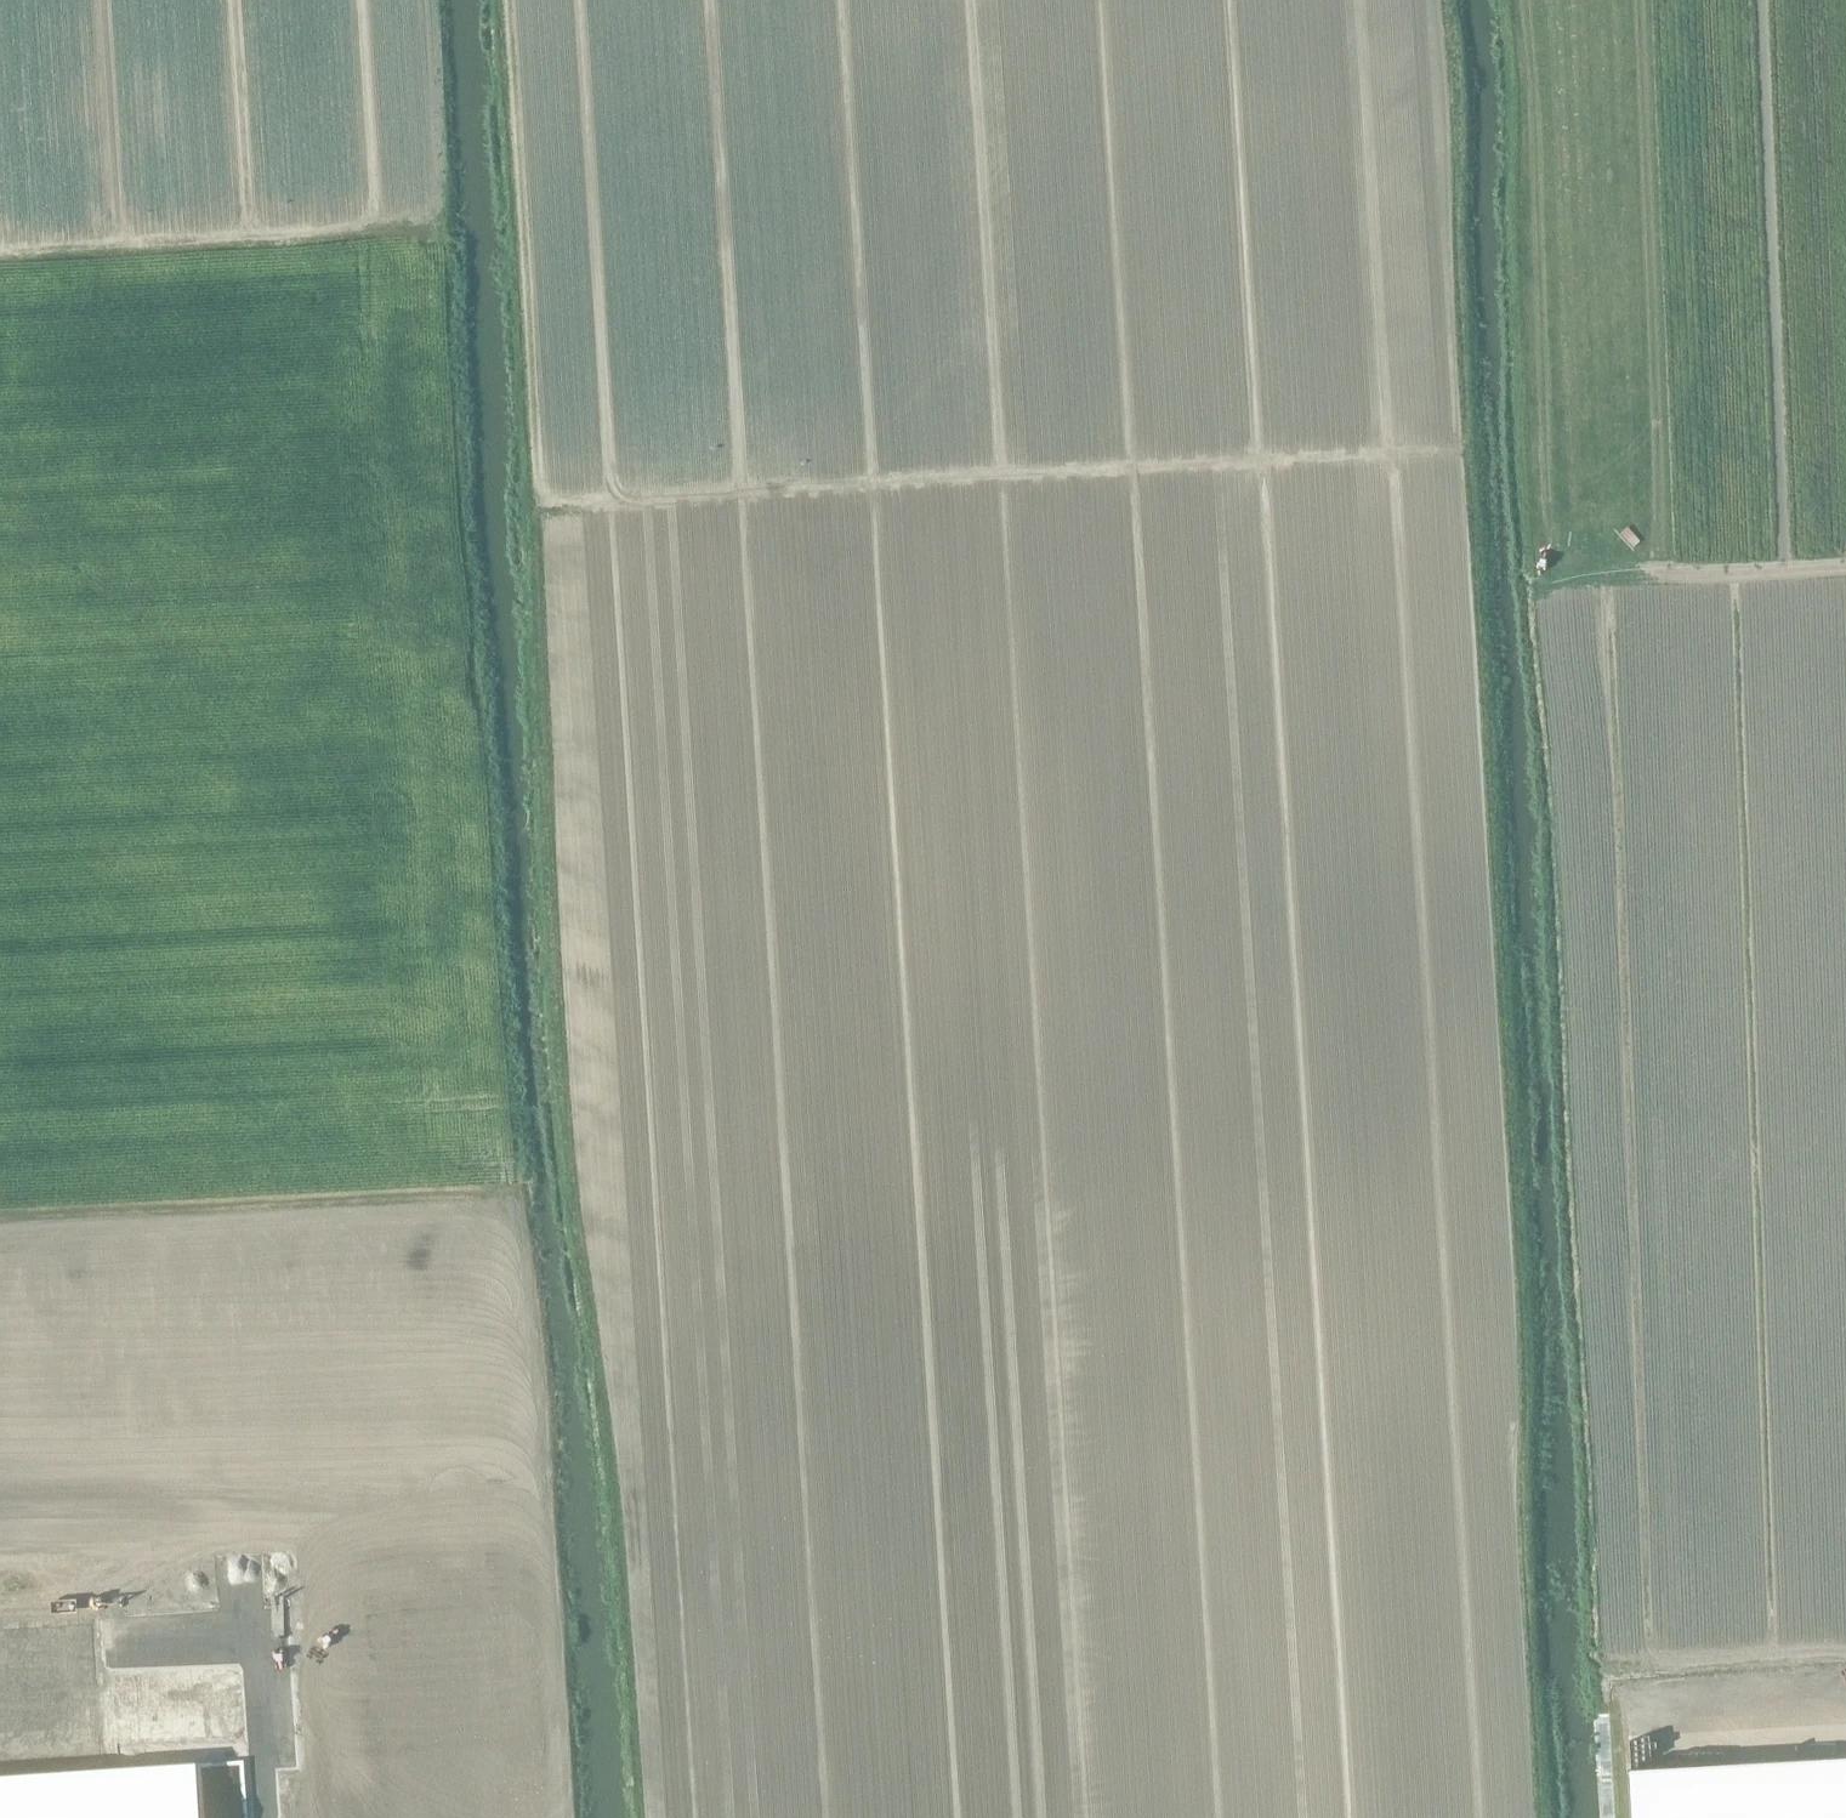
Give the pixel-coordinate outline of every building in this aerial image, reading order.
[(94,1762),(85,1654),(0,1661),(0,1769),(94,1762)] [(1627,1770),(1629,1817),(1845,1817),(1845,1758),(1627,1770)] [(0,1781),(0,1817),(202,1817),(197,1765),(0,1781)]
